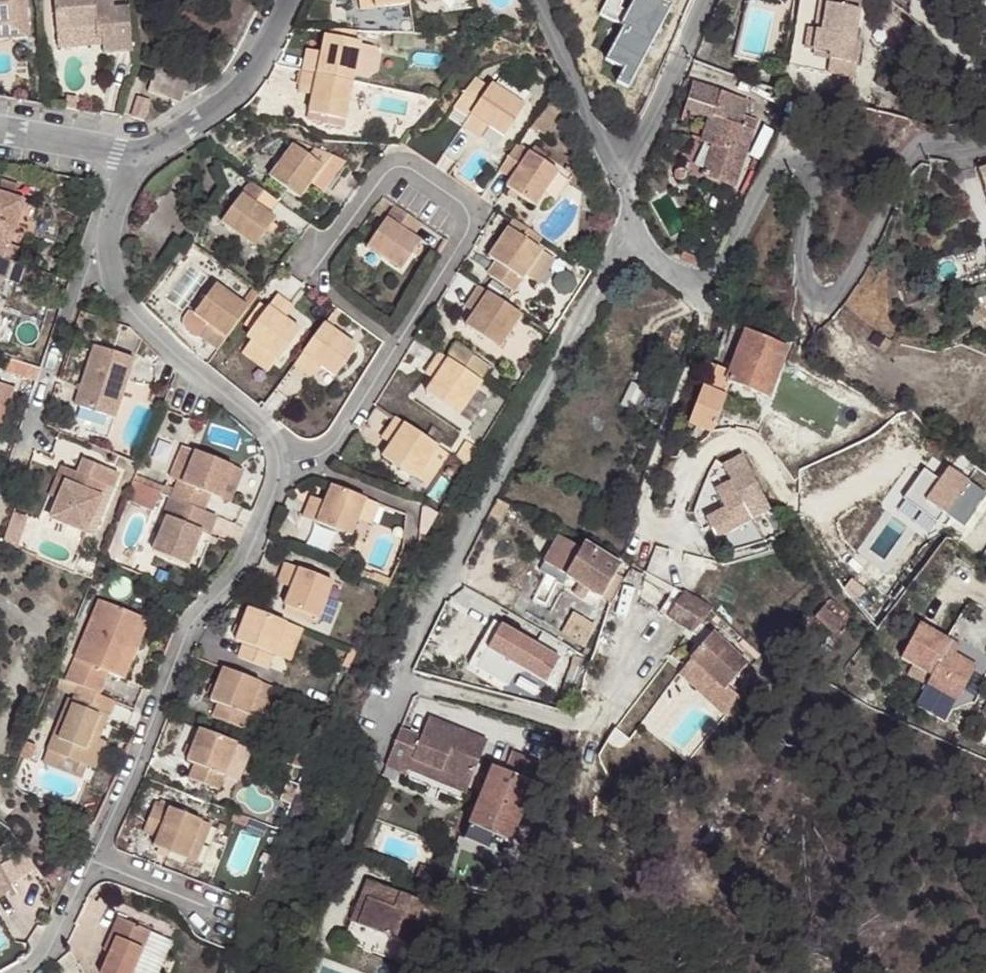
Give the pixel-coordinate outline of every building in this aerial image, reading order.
[(9,24),(0,24),(0,35),(25,34),(23,0),(8,0),(9,24)] [(9,24),(8,0),(0,0),(0,24),(9,24)] [(131,50),(128,6),(114,7),(113,0),(55,0),(57,28),(96,26),(97,34),(103,34),(104,50),(131,50)] [(404,0),(354,0),(355,10),(405,2),(404,0)] [(815,35),(812,55),(830,59),(829,64),(858,68),(861,47),(855,46),(862,0),(832,0),(831,8),(825,8),(821,35),(815,35)] [(815,35),(821,35),(825,8),(831,8),(832,0),(821,0),(819,7),(815,35)] [(354,31),(324,30),(323,35),(353,41),(354,31)] [(303,57),(300,71),(353,80),(360,43),(353,41),(323,35),(320,52),(318,59),(303,57)] [(304,50),(303,57),(318,59),(320,52),(304,50)] [(830,59),(812,55),(811,61),(829,64),(830,59)] [(436,96),(463,115),(484,84),(458,67),(436,96)] [(353,80),(300,71),(297,86),(313,89),(312,96),(309,113),(345,120),(353,80)] [(457,124),(472,134),(481,119),(487,123),(501,133),(521,102),(487,79),(484,84),(463,115),(457,124)] [(700,115),(709,90),(694,85),(684,108),(700,115)] [(313,89),(297,86),(296,93),(312,96),(313,89)] [(711,157),(742,168),(745,157),(753,129),(741,125),(749,100),(722,89),(722,92),(709,90),(700,115),(710,117),(702,141),(714,145),(711,157)] [(67,97),(65,108),(76,110),(78,99),(67,97)] [(132,120),(144,122),(150,101),(138,98),(132,120)] [(551,108),(537,99),(525,119),(539,128),(551,108)] [(481,119),(472,134),(478,138),(487,123),(481,119)] [(512,138),(494,166),(507,175),(502,183),(532,203),(556,168),(512,138)] [(313,178),(326,187),(335,174),(291,143),(267,176),(298,198),(309,183),(313,178)] [(735,184),(742,168),(711,157),(705,175),(735,184)] [(742,168),(755,171),(761,162),(745,157),(742,168)] [(678,178),(687,177),(688,176),(689,171),(686,167),(679,168),(677,169),(675,173),(678,178)] [(978,171),(985,201),(985,168),(978,171)] [(322,193),(326,187),(313,178),(309,183),(322,193)] [(9,262),(18,265),(23,250),(11,246),(27,202),(11,197),(16,184),(5,180),(1,193),(0,193),(0,259),(9,262)] [(275,200),(248,181),(219,221),(254,247),(275,218),(268,212),(275,200)] [(420,222),(394,205),(365,245),(400,269),(420,240),(412,234),(420,222)] [(533,240),(539,232),(511,214),(487,252),(494,257),(486,270),(513,287),(540,245),(533,240)] [(554,254),(540,245),(513,287),(529,297),(554,254)] [(156,296),(180,309),(203,267),(180,255),(156,296)] [(0,279),(3,280),(9,262),(0,259),(0,280),(0,279)] [(498,344),(519,311),(476,283),(468,295),(477,302),(464,323),(498,344)] [(205,343),(219,352),(236,328),(250,310),(215,284),(193,316),(207,326),(214,331),(205,343)] [(280,314),(290,302),(276,294),(268,305),(258,298),(250,310),(236,328),(247,336),(279,360),(300,329),(286,318),(280,314)] [(454,316),(464,323),(477,302),(468,295),(454,316)] [(295,304),(290,302),(280,314),(286,318),(295,304)] [(743,321),(734,317),(731,326),(739,329),(743,321)] [(325,323),(295,367),(306,375),(315,361),(320,365),(335,376),(356,345),(325,323)] [(214,331),(207,326),(199,338),(205,343),(214,331)] [(730,369),(726,379),(730,380),(769,395),(788,343),(745,327),(730,369)] [(269,373),(279,360),(247,336),(237,349),(269,373)] [(455,341),(446,355),(457,362),(466,348),(455,341)] [(88,342),(72,402),(114,413),(129,353),(88,342)] [(466,348),(457,362),(480,378),(482,379),(491,365),(466,348)] [(460,410),(480,378),(457,362),(446,355),(437,349),(429,362),(439,368),(433,377),(426,389),(460,410)] [(41,370),(13,360),(9,370),(38,380),(41,370)] [(315,361),(306,375),(311,378),(320,365),(315,361)] [(423,370),(433,377),(439,368),(429,362),(423,370)] [(696,419),(716,364),(712,362),(690,423),(707,429),(709,424),(696,419)] [(730,369),(716,364),(696,419),(709,424),(707,429),(710,430),(712,430),(726,395),(723,394),(730,380),(726,379),(730,369)] [(781,393),(775,390),(772,397),(778,399),(781,393)] [(417,476),(438,443),(394,415),(387,427),(397,434),(391,442),(383,455),(417,476)] [(381,436),(391,442),(397,434),(387,427),(381,436)] [(170,477),(178,481),(182,483),(194,454),(182,449),(170,477)] [(178,481),(171,497),(204,511),(210,496),(219,501),(222,493),(231,471),(233,467),(195,451),(194,454),(182,483),(178,481)] [(742,455),(724,467),(731,481),(752,519),(770,507),(758,489),(742,455)] [(82,487),(72,484),(65,480),(59,495),(51,515),(87,529),(105,484),(112,486),(118,471),(83,458),(77,473),(86,476),(82,487)] [(231,471),(222,493),(231,497),(240,475),(231,471)] [(77,473),(72,484),(82,487),(86,476),(77,473)] [(708,488),(716,491),(723,485),(716,475),(708,488)] [(59,495),(65,480),(58,478),(52,493),(59,495)] [(143,478),(141,485),(162,493),(165,488),(143,478)] [(717,539),(752,519),(731,481),(723,485),(716,491),(725,508),(707,520),(717,539)] [(133,484),(127,504),(153,513),(159,493),(133,484)] [(367,497),(332,484),(326,500),(323,507),(309,501),(304,516),(353,534),(361,514),(367,497)] [(323,507),(326,500),(312,494),(309,501),(323,507)] [(209,535),(217,516),(204,511),(171,497),(163,517),(168,519),(154,552),(189,565),(202,532),(209,535)] [(379,502),(367,497),(361,514),(373,518),(379,502)] [(552,563),(565,536),(561,533),(546,560),(552,563)] [(583,547),(565,536),(552,563),(568,573),(583,547)] [(585,544),(583,547),(568,573),(567,576),(604,596),(622,564),(585,544)] [(552,563),(546,560),(541,567),(559,577),(557,581),(567,586),(546,623),(585,645),(610,600),(604,596),(567,576),(568,573),(552,563)] [(286,561),(281,577),(296,583),(294,587),(287,605),(321,618),(329,598),(336,581),(286,561)] [(361,568),(359,574),(371,578),(374,573),(361,568)] [(374,573),(371,578),(389,585),(392,578),(392,577),(374,570),(374,573)] [(296,583),(281,577),(279,582),(294,587),(296,583)] [(676,589),(666,602),(673,607),(684,593),(676,589)] [(713,610),(684,593),(673,607),(668,616),(688,631),(692,632),(702,622),(713,610)] [(340,603),(329,598),(321,618),(333,622),(340,603)] [(97,600),(65,679),(80,685),(97,693),(106,674),(113,677),(138,616),(97,600)] [(668,616),(673,607),(666,602),(660,610),(668,616)] [(835,632),(845,617),(826,604),(817,616),(835,632)] [(290,621),(251,606),(239,640),(247,643),(241,658),(272,668),(277,653),(290,621)] [(138,616),(113,677),(123,681),(147,621),(138,616)] [(950,638),(917,620),(898,655),(929,672),(924,682),(955,698),(974,663),(953,651),(945,647),(950,638)] [(290,621),(277,653),(292,659),(304,626),(290,621)] [(476,672),(506,686),(512,673),(546,689),(561,659),(498,628),(476,672)] [(750,661),(714,632),(692,658),(728,688),(750,661)] [(958,642),(950,638),(945,647),(953,651),(958,642)] [(350,669),(360,648),(351,645),(342,665),(350,669)] [(266,682),(227,667),(216,701),(222,703),(216,718),(247,729),(252,715),(266,682)] [(266,682),(252,715),(266,720),(280,687),(266,682)] [(108,714),(115,699),(97,693),(80,685),(74,700),(70,699),(49,751),(89,767),(101,739),(111,715),(108,714)] [(404,768),(409,756),(467,781),(484,740),(427,715),(419,734),(398,724),(382,761),(403,770),(404,768)] [(239,740),(201,726),(189,757),(197,760),(192,774),(221,785),(227,769),(239,740)] [(108,742),(101,739),(89,767),(96,770),(108,742)] [(249,744),(239,740),(227,769),(238,774),(249,744)] [(89,767),(49,751),(43,766),(83,782),(89,767)] [(512,755),(505,772),(536,784),(544,767),(512,755)] [(467,781),(409,756),(404,768),(461,793),(467,781)] [(505,772),(497,769),(473,823),(513,839),(536,784),(505,772)] [(158,798),(146,829),(161,834),(158,844),(190,856),(206,817),(158,798)] [(214,820),(206,817),(190,856),(198,859),(214,820)] [(513,839),(473,823),(466,840),(506,856),(513,839)] [(412,900),(358,875),(351,891),(358,894),(353,906),(348,918),(395,938),(399,929),(412,900)] [(6,883),(0,886),(0,901),(12,894),(6,883)] [(353,906),(358,894),(351,891),(346,903),(353,906)] [(153,932),(151,931),(122,919),(119,918),(107,947),(113,949),(103,972),(136,972),(153,932)] [(153,932),(136,972),(161,972),(175,941),(153,932)]
